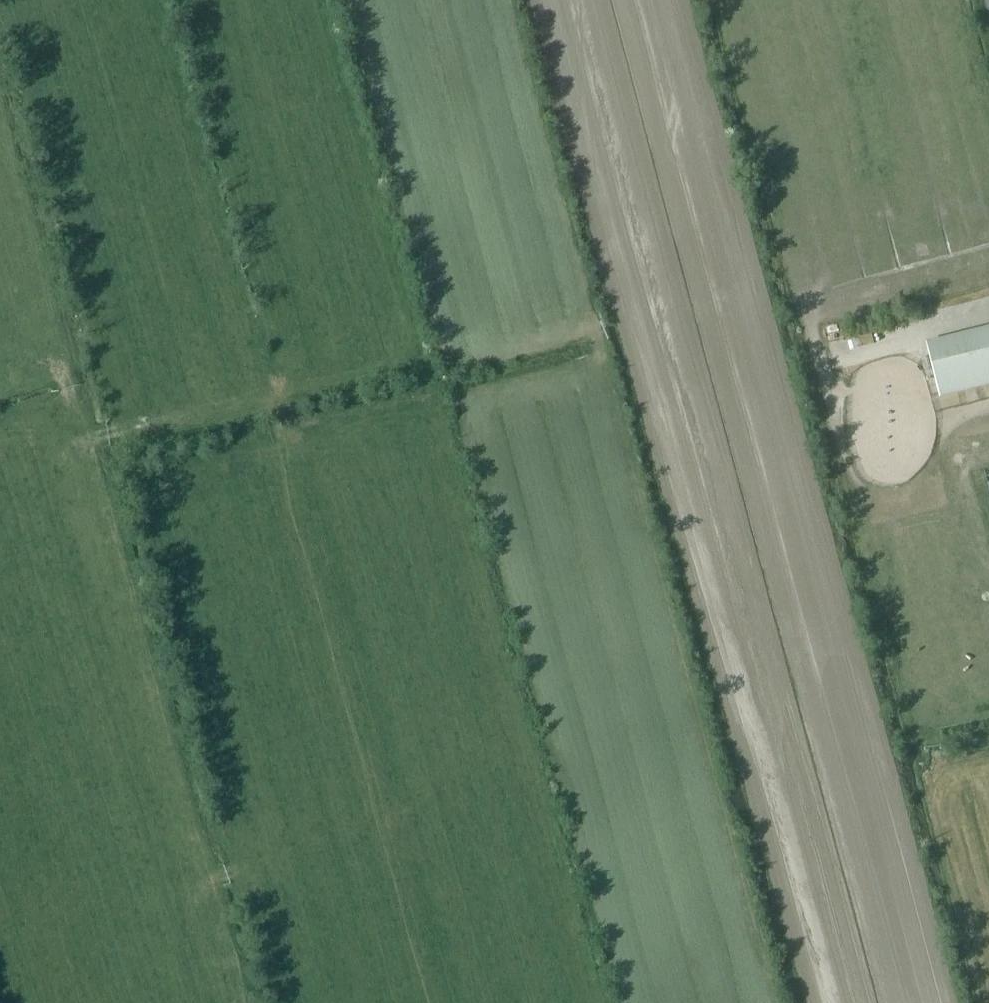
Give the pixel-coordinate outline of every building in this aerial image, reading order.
[(988,381),(988,332),(927,347),(939,393),(988,381)]
